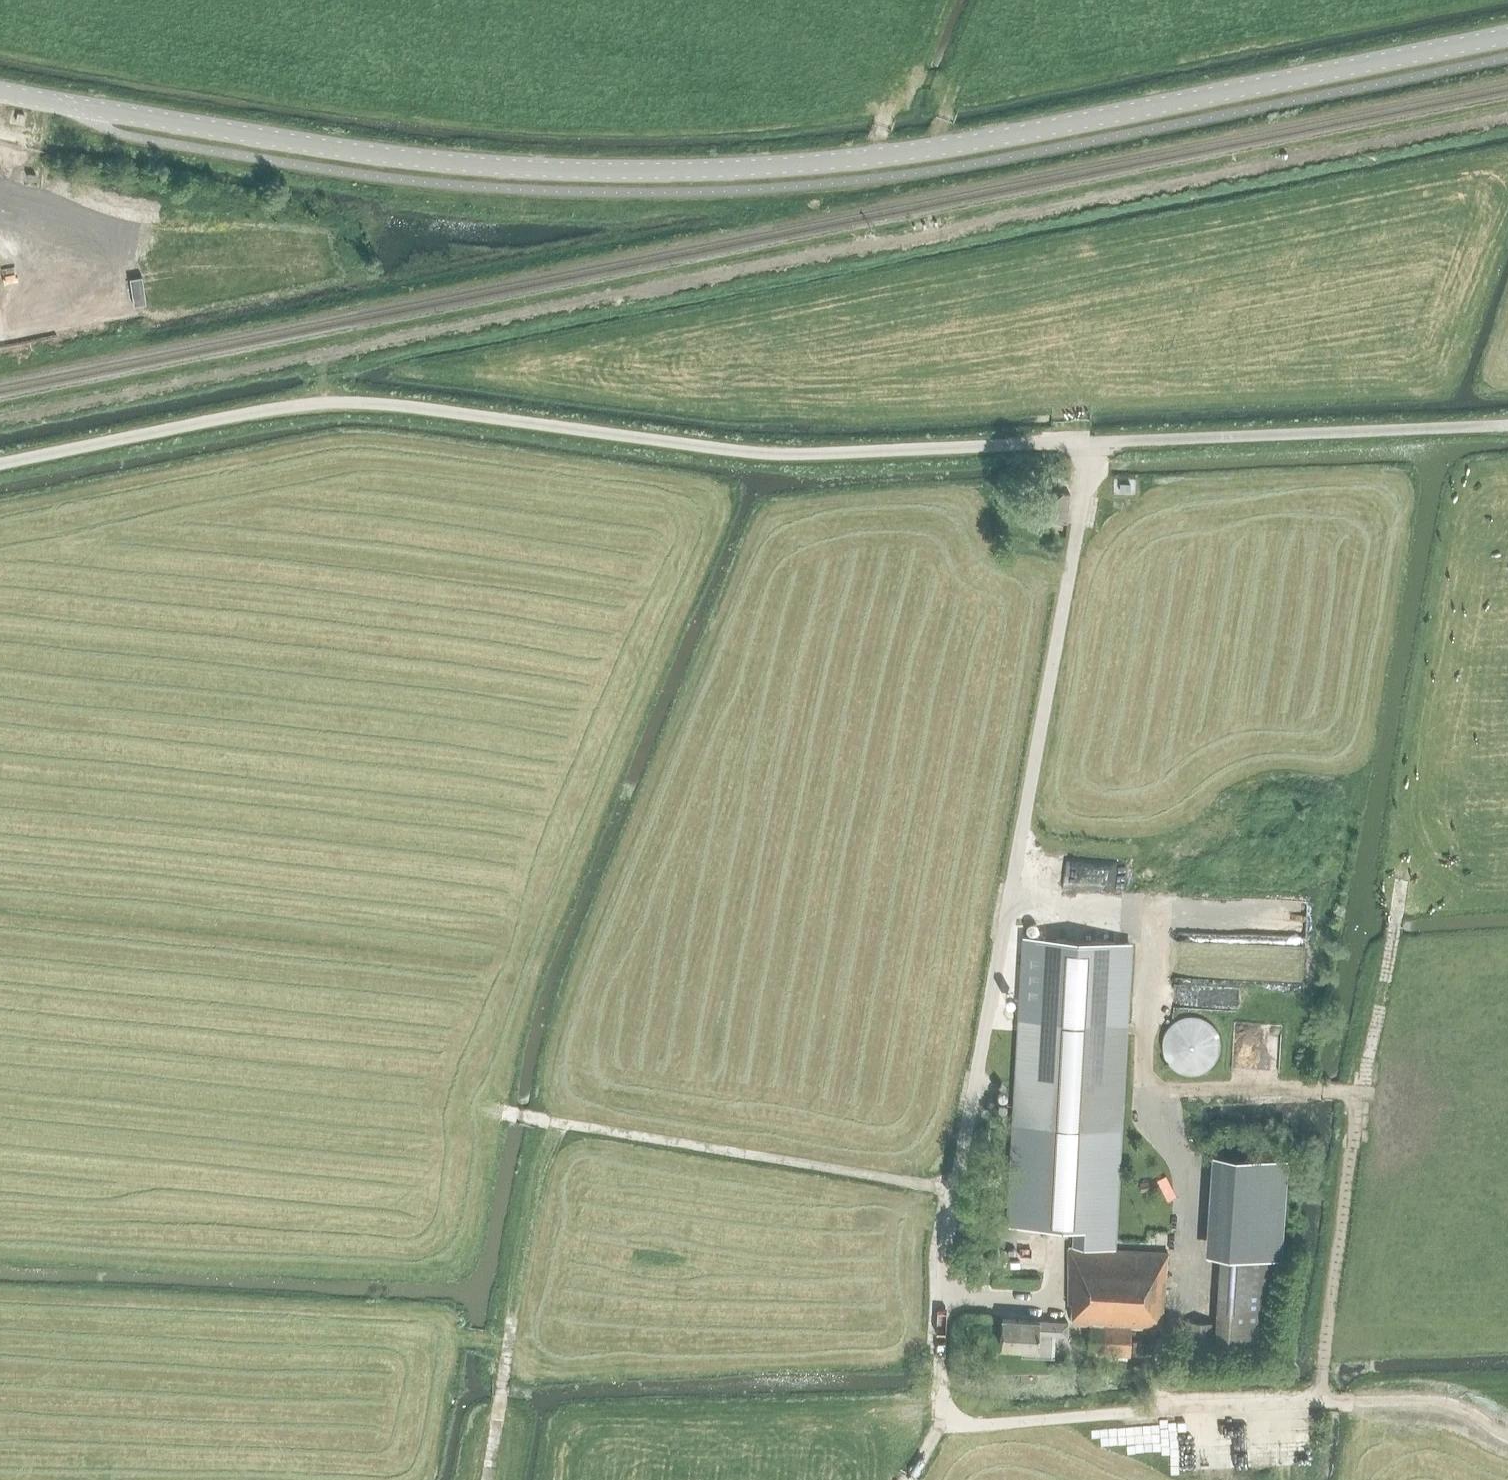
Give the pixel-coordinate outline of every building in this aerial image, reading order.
[(1036,476),(1035,487),(1051,488),(1052,477),(1036,476)] [(1025,937),(1009,1225),(1069,1227),(1069,1303),(1072,1303),(1072,1324),(1090,1325),(1088,1353),(1115,1354),(1128,1355),(1131,1355),(1132,1327),(1162,1329),(1167,1252),(1113,1249),(1129,943),(1035,938),(1029,938),(1025,937)] [(1219,1053),(1220,1046),(1219,1038),(1216,1031),(1212,1025),(1205,1020),(1198,1017),(1190,1017),(1183,1018),(1176,1022),(1170,1027),(1166,1034),(1163,1041),(1163,1049),(1165,1056),(1169,1063),(1175,1068),(1182,1072),(1189,1074),(1197,1073),(1204,1071),(1211,1066),(1216,1061),(1219,1053)] [(1140,1182),(1141,1193),(1152,1191),(1151,1181),(1140,1182)] [(1263,1350),(1269,1257),(1220,1254),(1214,1346),(1263,1350)] [(1002,1319),(1001,1347),(1022,1348),(1021,1356),(1054,1357),(1055,1335),(1068,1335),(1068,1321),(1039,1319),(1039,1321),(1002,1319)] [(1211,1352),(1213,1323),(1187,1322),(1186,1349),(1211,1352)] [(1134,1340),(1133,1351),(1141,1352),(1142,1341),(1134,1340)]
